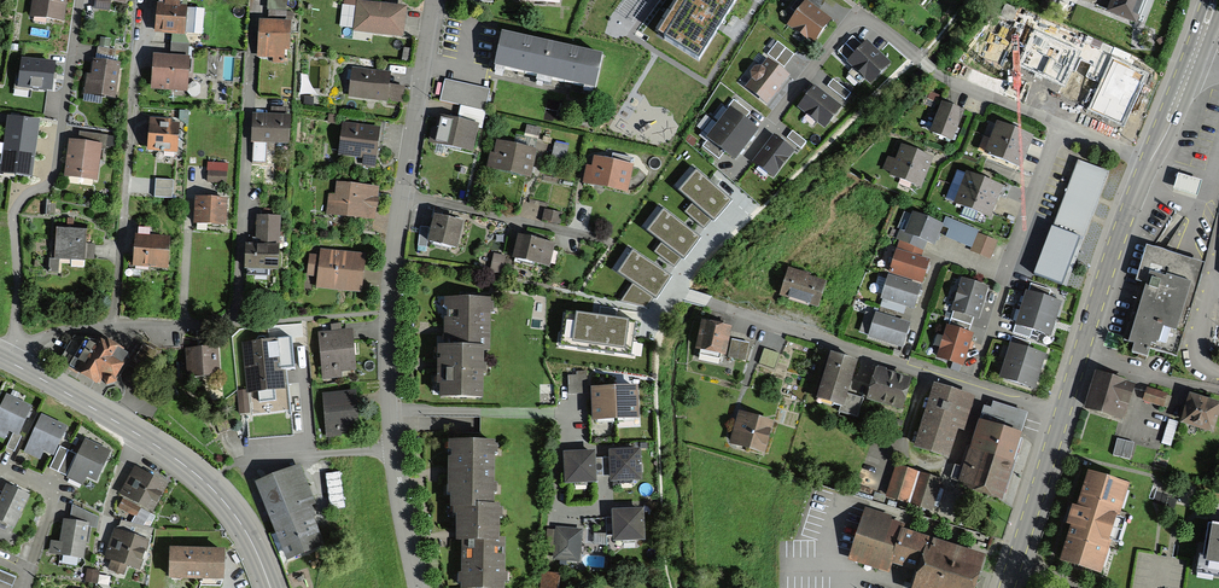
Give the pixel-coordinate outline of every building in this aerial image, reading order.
[(29,15),(64,22),(68,0),(32,0),(29,15)] [(94,7),(110,10),(112,0),(95,0),(94,7)] [(158,2),(155,33),(184,35),(185,31),(187,7),(187,4),(180,4),(180,0),(166,0),(165,3),(158,2)] [(268,9),(286,10),(287,0),(268,0),(268,9)] [(403,37),(407,6),(363,0),(344,0),(343,5),(356,6),(352,30),(403,37)] [(659,35),(698,59),(734,0),(680,0),(659,35)] [(806,0),(804,0),(803,1),(786,24),(812,43),(831,18),(819,9),(806,0)] [(819,9),(825,0),(806,0),(819,9)] [(1107,10),(1137,23),(1146,0),(1111,0),(1107,10)] [(1012,19),(1017,9),(1007,5),(1002,15),(1012,19)] [(203,8),(187,7),(185,31),(202,32),(203,8)] [(268,9),(267,19),(292,20),(293,11),(286,10),(268,9)] [(290,50),(292,20),(267,19),(259,18),(257,57),(272,58),(272,62),(286,63),(286,50),(290,50)] [(600,54),(501,32),(493,65),(592,88),(600,54)] [(838,51),(848,60),(863,45),(853,35),(838,51)] [(101,37),(99,46),(109,47),(111,39),(101,37)] [(891,63),(868,40),(863,45),(848,60),(854,66),(848,72),(859,83),(865,77),(871,83),(891,63)] [(777,42),(768,54),(784,66),(793,54),(777,42)] [(171,54),(154,53),(151,88),(188,90),(191,55),(187,55),(188,44),(172,43),(171,54)] [(115,98),(121,62),(113,61),(115,49),(97,46),(96,57),(93,57),(91,73),(87,72),(84,93),(115,98)] [(226,58),(227,82),(237,81),(236,58),(226,58)] [(789,74),(767,58),(761,65),(755,66),(751,71),(752,78),(746,86),(768,103),(789,74)] [(54,64),(23,61),(20,86),(51,90),(54,64)] [(351,66),(347,98),(400,104),(403,84),(391,82),(392,71),(351,66)] [(461,106),(485,111),(490,89),(445,79),(440,100),(461,106)] [(833,79),(828,85),(845,99),(850,93),(833,79)] [(841,107),(814,86),(798,106),(825,127),(841,107)] [(937,103),(940,96),(930,91),(927,98),(937,103)] [(746,117),(750,112),(735,100),(706,137),(710,139),(705,146),(719,156),(724,149),(734,157),(758,127),(746,117)] [(931,130),(952,139),(964,109),(943,101),(931,130)] [(431,143),(472,151),(478,127),(482,128),(485,111),(461,106),(458,118),(438,113),(431,143)] [(289,143),(291,114),(253,111),(251,140),(254,141),(252,163),(264,163),(266,141),(289,143)] [(171,118),(151,116),(148,149),(176,151),(178,122),(171,122),(171,118)] [(3,172),(31,176),(38,122),(10,119),(3,172)] [(380,125),(342,120),(338,155),(362,158),(361,164),(375,166),(380,125)] [(1020,167),(1033,134),(998,120),(985,153),(1020,167)] [(539,128),(527,125),(525,135),(537,138),(539,128)] [(792,131),(787,137),(801,148),(806,142),(792,131)] [(69,140),(65,176),(98,179),(102,144),(115,145),(116,136),(78,132),(77,141),(69,140)] [(795,150),(773,133),(752,161),(773,178),(795,150)] [(530,177),(537,147),(497,138),(494,152),(490,151),(486,167),(530,177)] [(564,160),(568,144),(554,141),(550,156),(564,160)] [(922,187),(934,155),(902,143),(896,158),(889,155),(885,167),(894,170),(892,175),(922,187)] [(628,191),(634,163),(629,162),(630,157),(614,154),(613,158),(594,155),(592,166),(587,165),(583,182),(628,191)] [(1107,170),(1079,160),(1055,226),(1051,224),(1033,272),(1065,283),(1107,170)] [(223,168),(208,167),(207,183),(222,184),(223,168)] [(696,170),(678,189),(693,202),(712,218),(713,220),(731,201),(696,170)] [(991,216),(1004,186),(967,171),(955,202),(991,216)] [(1182,171),(1177,188),(1200,195),(1205,179),(1182,171)] [(172,198),(174,179),(156,178),(155,196),(172,198)] [(328,214),(374,220),(379,188),(339,183),(337,196),(330,195),(328,214)] [(222,225),(222,202),(196,201),(195,224),(222,225)] [(41,212),(51,213),(51,202),(41,202),(41,212)] [(712,218),(693,202),(684,213),(704,229),(712,218)] [(558,223),(560,212),(545,209),(544,221),(558,223)] [(663,209),(647,229),(663,242),(682,257),(685,259),(701,238),(663,209)] [(938,233),(942,223),(914,211),(905,231),(900,229),(896,237),(900,239),(923,249),(927,241),(933,244),(938,233)] [(462,220),(434,214),(428,241),(457,247),(462,220)] [(270,268),(279,268),(280,216),(256,216),(256,241),(245,240),(244,269),(246,269),(246,275),(269,275),(270,268)] [(942,223),(938,233),(971,247),(977,232),(978,230),(945,216),(942,223)] [(429,229),(419,227),(417,246),(427,247),(429,229)] [(57,261),(92,262),(92,245),(83,245),(84,231),(55,229),(54,259),(49,259),(48,271),(56,271),(57,261)] [(989,259),(997,241),(977,232),(971,247),(969,249),(989,259)] [(518,233),(512,258),(548,267),(555,242),(518,233)] [(165,271),(166,240),(134,239),(133,269),(165,271)] [(889,273),(921,283),(930,259),(921,256),(923,249),(900,239),(889,273)] [(682,257),(663,242),(655,251),(674,266),(682,257)] [(315,286),(362,291),(367,252),(320,247),(319,254),(310,252),(307,275),(317,276),(315,286)] [(633,248),(617,272),(635,284),(623,302),(647,306),(653,297),(655,298),(672,274),(633,248)] [(1201,262),(1149,248),(1124,342),(1176,355),(1201,262)] [(512,257),(495,253),(492,268),(508,272),(512,257)] [(903,314),(906,305),(913,308),(921,283),(889,273),(881,298),(883,298),(881,307),(903,314)] [(817,309),(824,285),(788,274),(780,298),(817,309)] [(990,285),(963,276),(952,310),(954,310),(952,318),(970,324),(973,317),(979,318),(990,285)] [(1051,336),(1062,301),(1047,296),(1049,289),(1032,283),(1030,292),(1027,291),(1014,331),(1030,337),(1032,330),(1051,336)] [(490,297),(446,296),(446,343),(484,344),(489,344),(490,297)] [(635,320),(566,310),(561,343),(630,353),(635,320)] [(903,346),(910,321),(876,311),(875,315),(865,313),(860,331),(869,334),(868,336),(903,346)] [(970,324),(952,318),(949,326),(947,325),(937,356),(953,361),(951,368),(959,371),(961,363),(964,364),(974,332),(968,330),(970,324)] [(730,327),(703,323),(698,353),(744,361),(747,344),(728,341),(730,327)] [(270,338),(296,337),(298,359),(309,358),(307,325),(269,328),(270,338)] [(323,378),(342,376),(342,369),(354,368),(351,330),(319,332),(323,378)] [(1035,389),(1046,352),(1028,346),(1030,341),(1013,336),(999,378),(1035,389)] [(294,366),(291,337),(243,342),(250,414),(246,415),(248,438),(291,434),(285,367),(294,366)] [(97,342),(78,376),(99,387),(102,382),(110,387),(122,366),(113,362),(118,353),(97,342)] [(145,372),(157,355),(138,342),(127,360),(145,372)] [(440,394),(483,395),(484,344),(446,343),(438,343),(437,382),(440,382),(440,394)] [(185,347),(187,376),(221,375),(220,346),(199,347),(185,347)] [(777,355),(763,351),(758,365),(772,369),(777,355)] [(859,364),(832,355),(817,402),(839,409),(837,412),(858,419),(864,400),(849,395),(859,364)] [(569,375),(569,393),(587,393),(587,370),(578,370),(578,374),(569,375)] [(871,402),(903,412),(911,384),(879,375),(871,402)] [(1131,385),(1096,375),(1087,408),(1121,418),(1131,385)] [(935,383),(915,446),(947,456),(957,427),(964,429),(974,396),(935,383)] [(637,384),(592,386),(593,417),(639,415),(637,384)] [(241,413),(249,413),(246,390),(238,390),(241,413)] [(327,435),(358,433),(355,391),(324,394),(327,435)] [(1145,401),(1161,406),(1165,397),(1149,391),(1145,401)] [(7,393),(0,407),(0,437),(4,439),(9,430),(13,432),(18,434),(18,433),(28,414),(32,406),(7,393)] [(1214,431),(1218,415),(1218,407),(1192,399),(1185,422),(1214,431)] [(991,408),(984,405),(958,484),(1000,498),(1029,413),(993,401),(991,408)] [(67,426),(42,413),(24,449),(40,457),(44,449),(53,454),(63,434),(67,426)] [(763,453),(771,426),(738,416),(730,443),(763,453)] [(18,434),(13,432),(6,447),(14,451),(21,434),(18,433),(18,434)] [(111,450),(86,438),(81,449),(68,476),(82,483),(85,475),(96,481),(111,450)] [(475,501),(494,501),(495,441),(449,440),(449,491),(451,491),(450,505),(453,505),(475,505),(475,501)] [(1112,457),(1128,460),(1131,443),(1115,441),(1112,457)] [(77,454),(61,446),(50,467),(66,475),(77,454)] [(641,449),(609,449),(610,457),(604,457),(604,475),(610,475),(610,480),(642,479),(641,449)] [(595,450),(564,451),(565,483),(596,483),(596,476),(604,475),(604,457),(595,457),(595,450)] [(256,481),(289,559),(325,544),(315,519),(318,518),(313,506),(318,503),(300,462),(256,481)] [(151,513),(168,483),(135,464),(118,495),(124,498),(151,513)] [(942,479),(897,464),(886,495),(932,510),(942,479)] [(332,509),(348,507),(344,470),(329,472),(332,509)] [(1089,475),(1062,564),(1107,578),(1134,489),(1089,475)] [(6,484),(2,492),(0,491),(0,521),(13,527),(29,495),(6,484)] [(135,516),(131,522),(149,527),(156,515),(151,513),(124,498),(118,507),(135,516)] [(453,514),(457,514),(456,540),(462,540),(461,587),(505,587),(506,537),(499,537),(500,501),(494,501),(475,501),(475,505),(453,505),(453,514)] [(49,554),(84,558),(89,526),(97,527),(99,515),(73,504),(70,519),(65,518),(61,541),(51,539),(49,554)] [(645,507),(612,508),(612,517),(606,517),(607,535),(613,535),(613,541),(646,540),(645,507)] [(986,553),(903,527),(905,523),(890,519),(891,515),(865,507),(849,558),(889,571),(892,562),(917,570),(911,587),(974,587),(986,553)] [(120,525),(115,528),(104,557),(110,559),(106,570),(124,576),(128,565),(139,569),(154,528),(149,527),(131,522),(121,520),(120,525)] [(1208,525),(1200,576),(1218,579),(1218,527),(1208,525)] [(582,529),(556,527),(556,530),(547,529),(546,546),(554,547),(553,559),(580,561),(582,529)] [(171,546),(169,577),(223,579),(224,548),(171,546)] [(99,570),(87,568),(85,581),(97,583),(99,570)] [(13,577),(0,572),(0,587),(9,587),(13,577)] [(559,573),(541,572),(540,587),(558,587),(559,573)]
